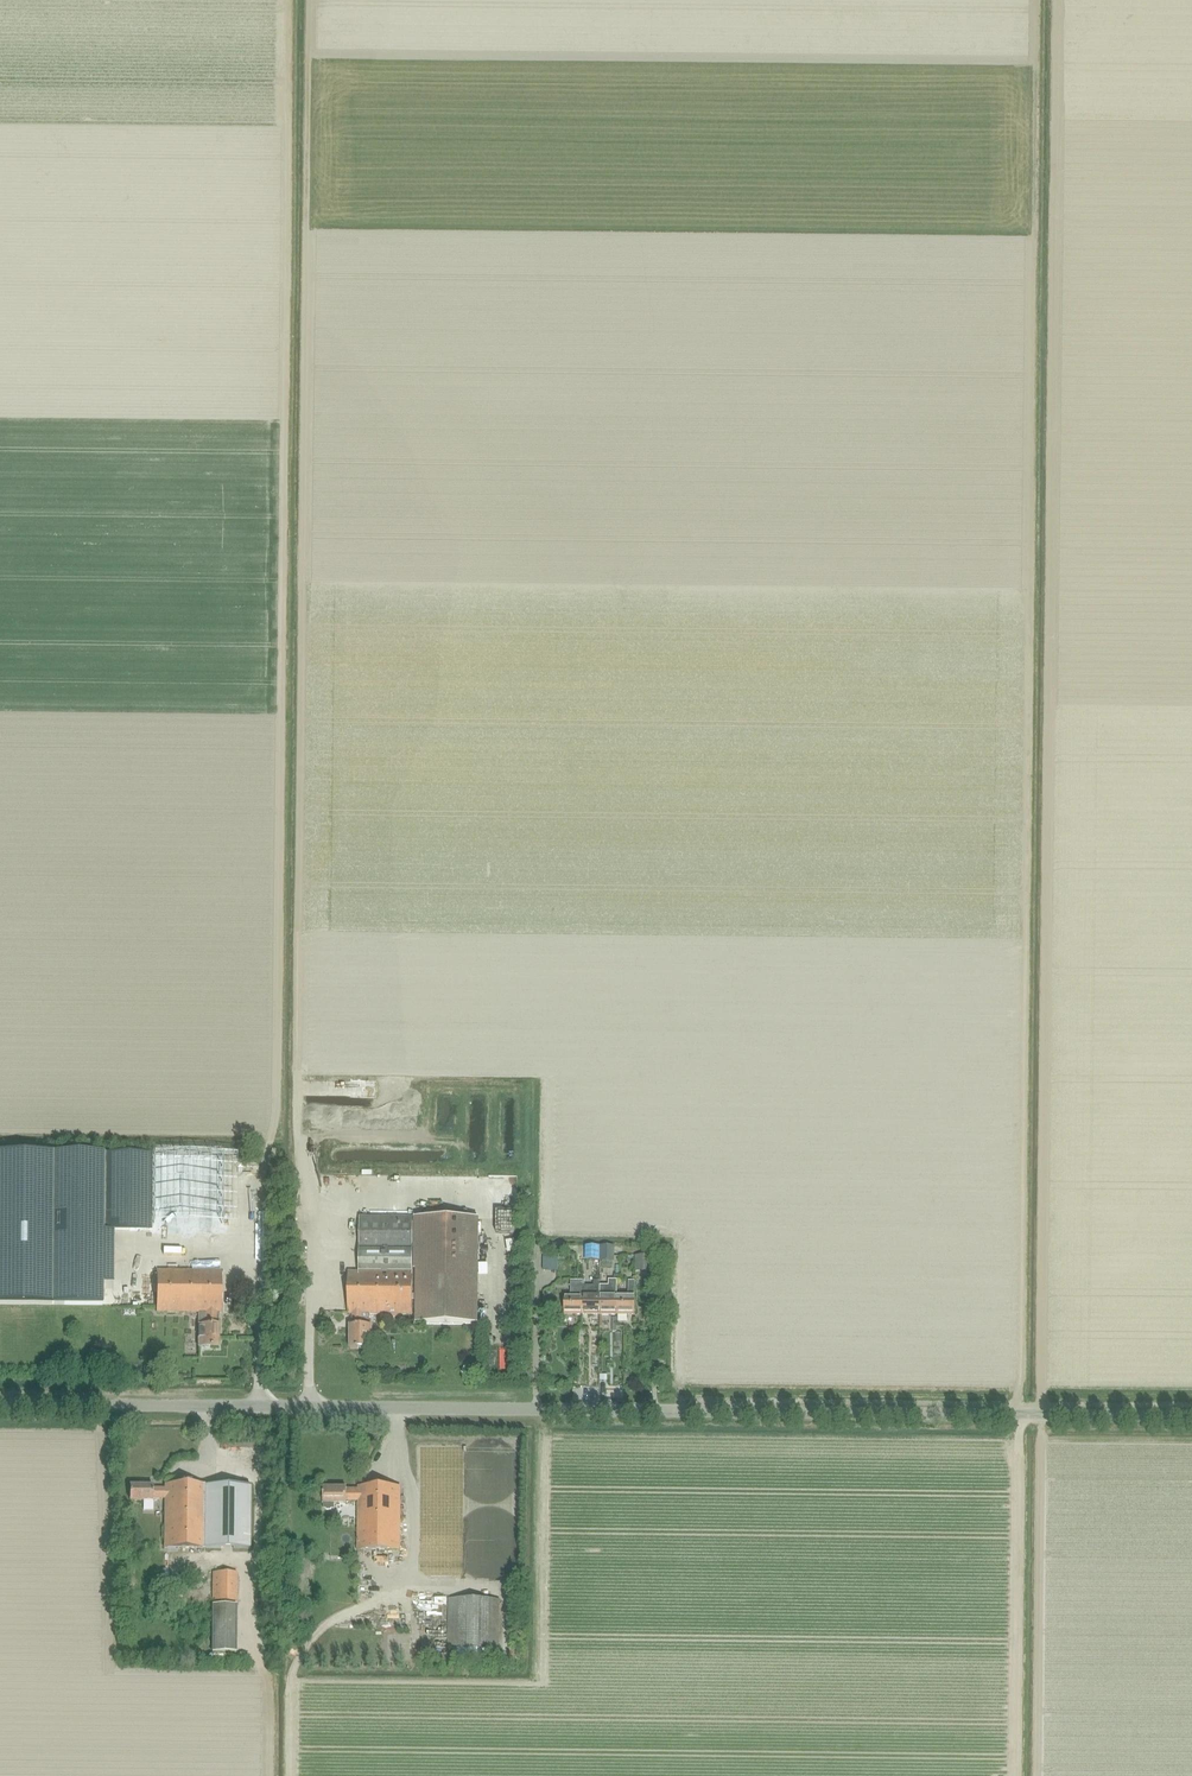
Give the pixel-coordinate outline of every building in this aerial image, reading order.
[(332,1125),(325,1135),(330,1139),(337,1129),(332,1125)] [(50,1305),(102,1305),(102,1231),(150,1231),(151,1194),(153,1194),(153,1224),(221,1225),(221,1163),(153,1163),(153,1187),(151,1187),(151,1155),(51,1154),(0,1154),(0,1305),(50,1305)] [(369,1314),(411,1315),(415,1315),(415,1324),(477,1324),(478,1219),(416,1219),(416,1220),(412,1220),(412,1218),(359,1217),(359,1272),(348,1272),(348,1314),(352,1314),(351,1326),(349,1326),(349,1349),(364,1349),(364,1336),(369,1336),(369,1314)] [(587,1246),(586,1260),(599,1261),(599,1246),(587,1246)] [(600,1246),(599,1260),(611,1261),(612,1247),(600,1246)] [(635,1256),(635,1271),(653,1271),(653,1256),(635,1256)] [(542,1258),(542,1270),(557,1270),(557,1258),(542,1258)] [(198,1325),(198,1351),(218,1351),(218,1325),(218,1313),(220,1313),(220,1271),(157,1271),(156,1313),(198,1313),(198,1325)] [(582,1287),(582,1281),(570,1281),(570,1296),(565,1296),(564,1296),(564,1315),(565,1315),(565,1314),(582,1315),(582,1287)] [(599,1286),(599,1281),(593,1281),(593,1287),(582,1287),(582,1315),(599,1315),(599,1286)] [(616,1315),(616,1297),(617,1281),(609,1281),(609,1286),(599,1286),(599,1315),(616,1315)] [(616,1297),(616,1315),(633,1315),(634,1315),(634,1282),(628,1282),(628,1297),(616,1297)] [(596,1323),(600,1320),(598,1316),(586,1323),(591,1331),(598,1326),(596,1323)] [(251,1486),(207,1485),(165,1485),(165,1489),(153,1489),(153,1487),(130,1486),(130,1501),(153,1501),(153,1499),(165,1500),(164,1548),(250,1549),(251,1486)] [(334,1503),(346,1503),(346,1501),(358,1501),(357,1550),(400,1551),(400,1487),(358,1487),(358,1491),(346,1490),(346,1488),(323,1488),(323,1509),(324,1509),(326,1511),(330,1511),(332,1509),(334,1509),(334,1503)] [(213,1572),(213,1602),(237,1602),(237,1573),(213,1572)] [(448,1599),(447,1649),(498,1650),(499,1600),(448,1599)] [(213,1605),(213,1653),(237,1653),(237,1605),(213,1605)] [(186,1647),(206,1648),(206,1640),(186,1640),(186,1647)]
